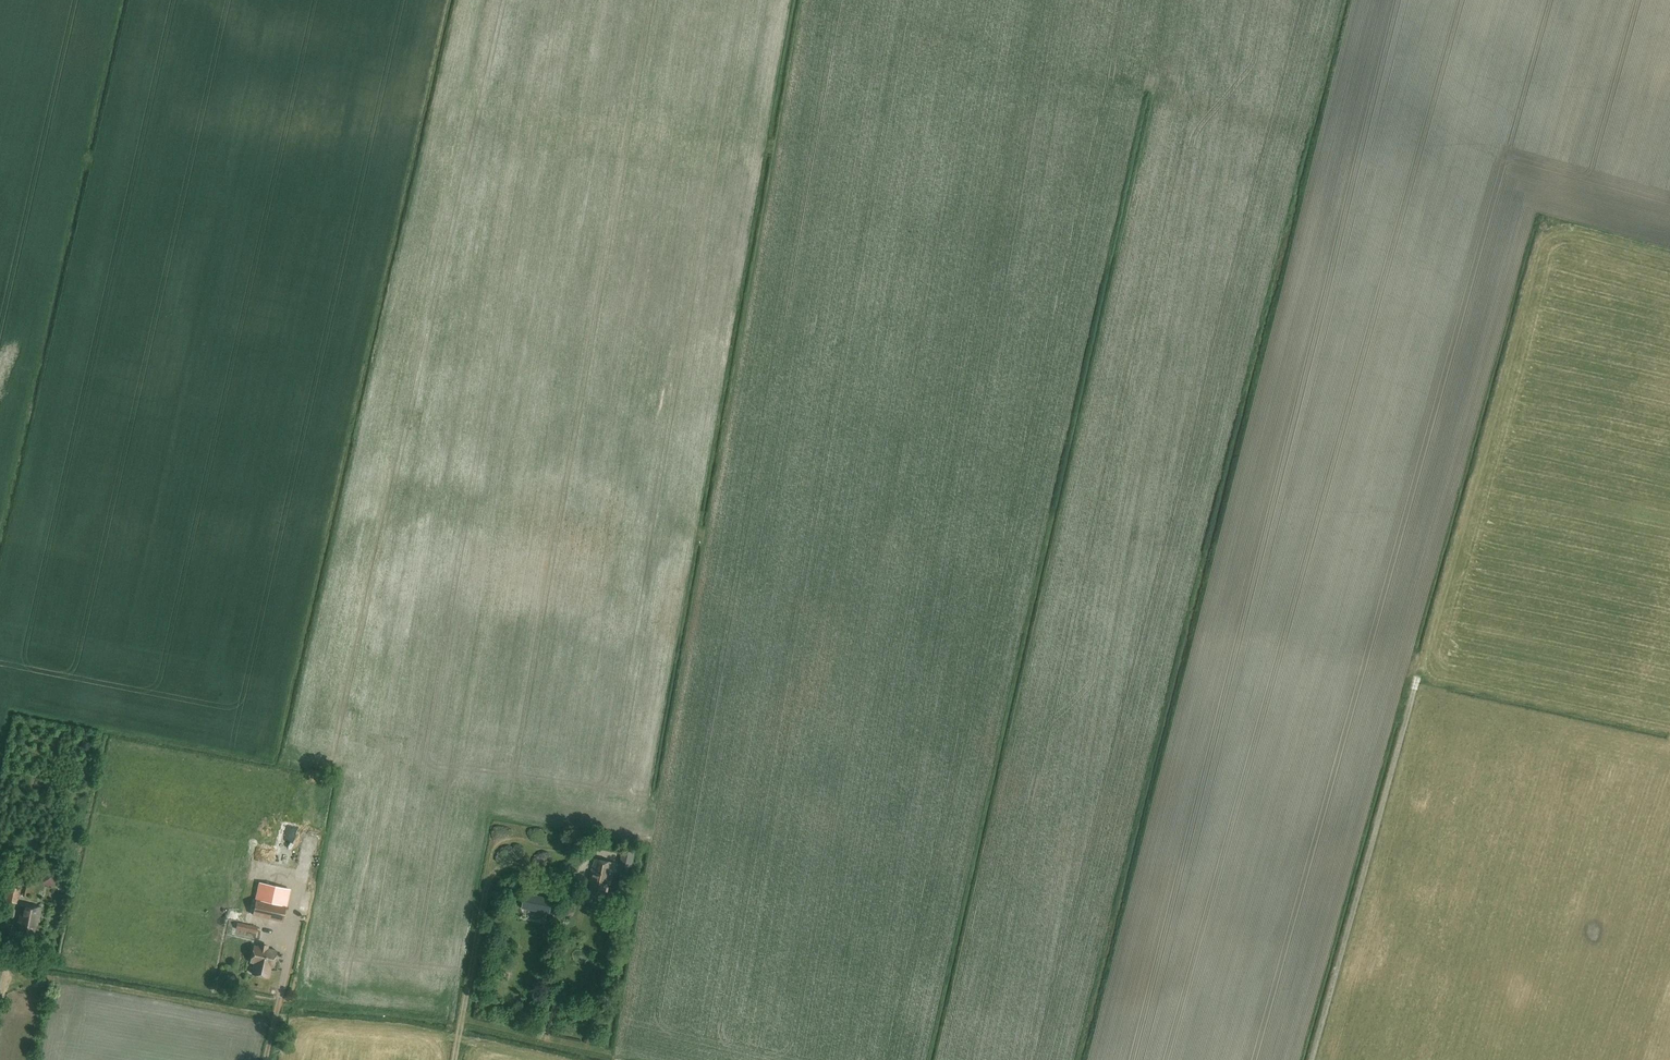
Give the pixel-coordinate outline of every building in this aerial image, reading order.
[(620,878),(627,880),(630,866),(632,867),(635,852),(623,849),(620,864),(622,865),(620,878)] [(610,885),(615,863),(594,858),(590,881),(592,881),(589,893),(606,896),(609,884),(610,885)] [(21,876),(3,873),(0,889),(0,899),(5,900),(5,901),(17,903),(21,876)] [(256,899),(286,906),(290,889),(259,882),(255,899),(256,899)] [(525,893),(522,908),(525,909),(542,912),(550,914),(552,904),(553,898),(549,898),(542,896),(528,894),(525,893)] [(283,921),(286,906),(256,899),(253,915),(283,921)] [(37,925),(41,906),(22,902),(19,919),(22,919),(19,932),(33,935),(35,925),(37,925)] [(271,966),(275,950),(252,945),(248,962),(254,963),(252,973),(267,976),(269,966),(271,966)]
